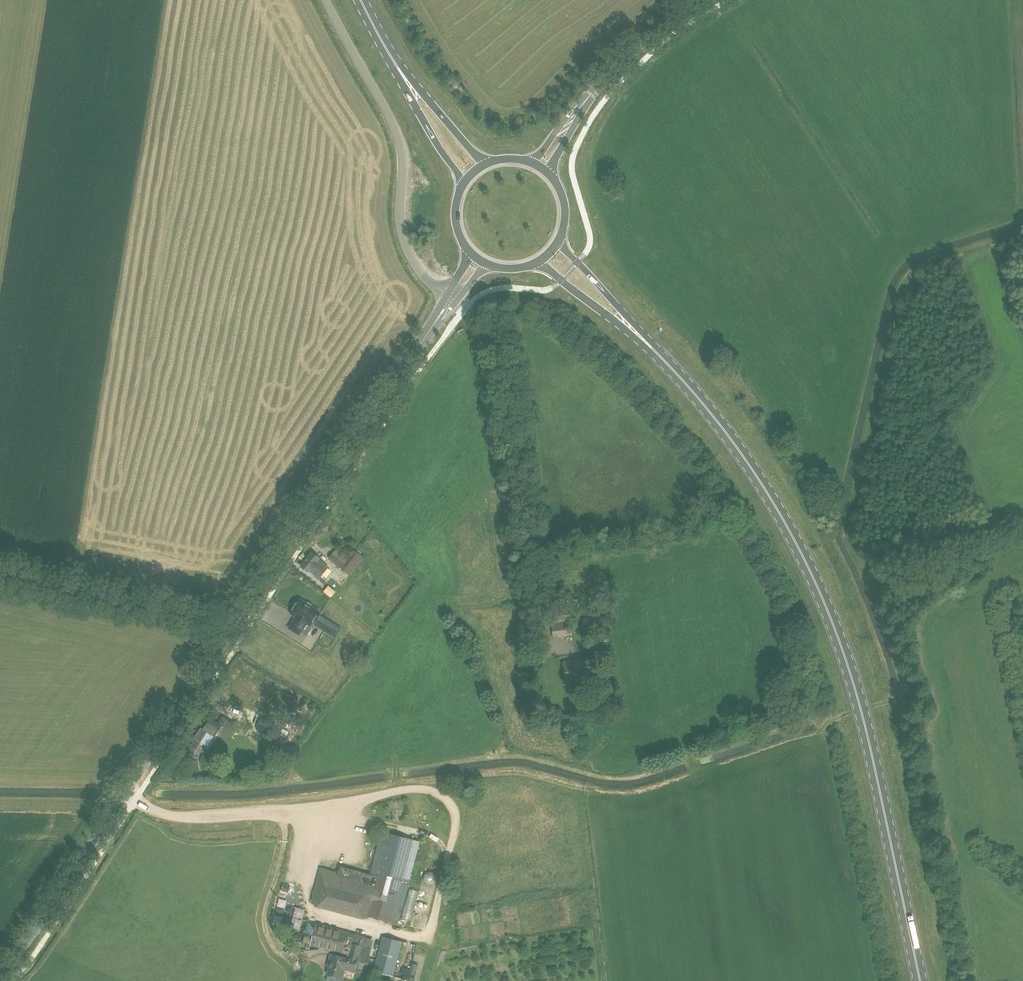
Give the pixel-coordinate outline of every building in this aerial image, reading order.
[(336,548),(328,558),(347,573),(361,556),(352,550),(348,555),(347,553),(345,555),(336,548)] [(331,574),(326,570),(329,567),(319,560),(320,559),(312,552),(301,566),(308,572),(309,571),(319,579),(321,576),(326,580),(331,574)] [(295,606),(291,613),(297,617),(296,620),(295,619),(289,628),(299,634),(307,623),(310,625),(319,611),(312,607),(312,605),(309,603),(306,603),(300,599),(299,600),(297,601),(295,604),(295,606)] [(552,611),(553,621),(567,619),(566,609),(552,611)] [(320,615),(314,625),(335,639),(320,615)] [(552,625),(554,637),(570,635),(568,623),(552,625)] [(595,653),(596,661),(604,660),(603,652),(595,653)] [(592,679),(589,658),(563,662),(566,682),(592,679)] [(262,715),(256,729),(272,737),(278,722),(262,715)] [(224,726),(228,729),(232,721),(228,719),(224,726)] [(203,731),(212,736),(213,736),(216,737),(220,731),(218,730),(219,728),(209,722),(203,731)] [(149,786),(146,793),(151,795),(154,789),(149,786)] [(413,866),(412,866),(419,841),(383,832),(372,875),(340,866),(338,873),(321,868),(312,902),(319,904),(317,908),(359,919),(360,913),(397,923),(413,866)] [(364,937),(355,935),(349,933),(317,925),(311,945),(344,954),(346,946),(352,947),(349,959),(330,954),(328,964),(329,965),(327,975),(342,979),(344,970),(354,972),(357,960),(368,963),(371,949),(361,947),(364,937)] [(374,971),(393,976),(402,942),(383,937),(374,971)] [(421,956),(430,959),(432,953),(423,950),(421,956)] [(416,965),(411,980),(415,980),(418,980),(422,967),(416,965)]
